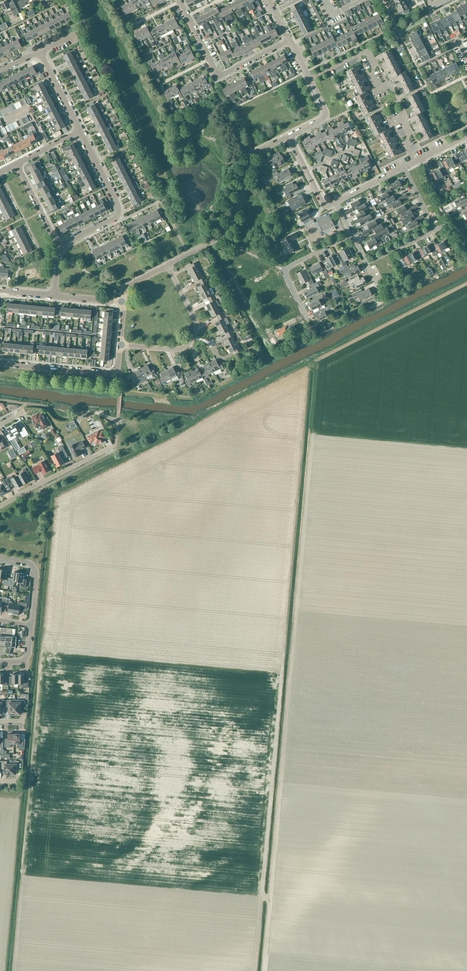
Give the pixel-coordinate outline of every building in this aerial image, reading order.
[(6,1),(1,3),(2,7),(4,11),(4,10),(6,14),(9,12),(11,11),(15,18),(18,17),(17,15),(19,14),(12,0),(8,3),(7,3),(6,1)] [(127,4),(131,12),(137,9),(133,0),(130,0),(131,1),(127,4)] [(140,0),(133,0),(137,9),(143,6),(140,0)] [(235,2),(241,15),(244,14),(240,8),(243,7),(240,0),(239,0),(235,2)] [(243,7),(246,5),(249,11),(252,10),(247,0),(240,0),(243,7)] [(397,8),(407,3),(406,0),(401,0),(394,4),(394,3),(394,4),(394,5),(395,5),(397,8)] [(298,3),(289,7),(291,10),(290,10),(291,12),(292,12),(300,7),(303,6),(302,5),(304,4),(303,1),(302,1),(298,3)] [(229,5),(233,12),(236,11),(239,17),(239,16),(241,15),(235,2),(229,5)] [(397,8),(396,8),(397,10),(398,10),(399,13),(403,11),(404,13),(405,14),(409,12),(409,10),(408,8),(410,7),(407,3),(397,8)] [(131,12),(127,4),(121,7),(125,15),(131,12)] [(233,12),(229,5),(224,8),(230,21),(233,20),(230,14),(233,12)] [(292,12),(293,15),(293,17),(294,16),(302,12),(300,7),(292,12)] [(459,18),(460,18),(462,17),(463,18),(464,20),(466,18),(465,15),(460,7),(455,9),(456,12),(459,18)] [(212,11),(218,24),(219,26),(222,25),(221,23),(219,19),(222,18),(218,11),(218,10),(217,8),(212,11)] [(228,22),(230,21),(224,8),(218,10),(218,11),(222,18),(225,16),(228,22)] [(61,12),(66,22),(72,19),(68,12),(64,14),(62,10),(60,11),(61,12)] [(206,14),(210,21),(213,20),(216,25),(218,24),(212,11),(206,14)] [(57,13),(54,14),(56,18),(60,25),(66,22),(61,12),(57,14),(57,13)] [(305,17),(302,12),(294,16),(296,19),(295,20),(296,21),(305,17)] [(456,12),(451,14),(455,23),(458,22),(460,25),(462,24),(461,22),(460,18),(459,18),(456,12)] [(207,30),(208,29),(209,33),(212,32),(207,22),(210,21),(206,14),(201,17),(207,30)] [(374,16),(378,25),(381,23),(381,24),(383,23),(378,14),(374,16)] [(446,17),(450,26),(453,25),(454,28),(457,27),(455,23),(451,14),(446,17)] [(370,19),(369,19),(373,27),(374,27),(376,26),(377,26),(378,26),(378,25),(374,16),(372,17),(370,15),(368,16),(370,19)] [(49,17),(51,21),(55,28),(60,25),(56,18),(53,20),(51,16),(49,17)] [(207,30),(201,17),(195,20),(199,27),(202,25),(205,31),(207,30)] [(307,21),(305,17),(296,21),(298,24),(297,24),(298,26),(299,26),(299,25),(307,21)] [(446,17),(440,20),(445,29),(450,26),(446,17)] [(168,21),(172,30),(176,28),(177,29),(180,28),(179,26),(178,26),(174,18),(168,21)] [(43,20),(45,24),(49,31),(55,28),(51,21),(48,22),(46,19),(43,20)] [(373,27),(369,19),(365,21),(369,30),(369,29),(372,28),(372,29),(374,28),(374,27),(373,27)] [(440,20),(435,23),(439,31),(442,30),(444,33),(446,32),(440,20)] [(40,26),(43,34),(49,31),(45,24),(42,25),(40,21),(38,23),(40,26)] [(168,21),(162,24),(166,33),(167,35),(173,32),(172,30),(168,21)] [(299,25),(299,26),(300,29),(300,31),(301,30),(309,26),(307,21),(299,25)] [(360,23),(364,32),(367,30),(368,31),(369,30),(369,29),(369,30),(365,21),(360,23)] [(1,28),(2,31),(8,28),(5,22),(0,25),(0,27),(1,28)] [(364,32),(360,23),(355,26),(360,34),(363,33),(365,33),(364,32)] [(441,35),(439,31),(435,23),(429,25),(434,34),(436,33),(438,36),(439,36),(441,35)] [(32,25),(34,29),(38,36),(43,34),(40,26),(36,28),(34,24),(32,25)] [(162,24),(156,27),(160,36),(163,34),(164,37),(167,35),(166,33),(162,24)] [(266,26),(273,39),(278,36),(275,29),(271,30),(268,24),(266,26)] [(351,28),(352,30),(355,36),(358,35),(359,36),(360,35),(360,34),(355,26),(353,27),(352,25),(350,26),(351,28)] [(267,33),(264,34),(267,41),(273,39),(266,26),(263,27),(267,33)] [(301,30),(302,33),(303,35),(312,31),(309,26),(301,30)] [(29,32),(32,39),(38,36),(34,29),(31,31),(29,27),(27,28),(29,32)] [(140,30),(144,39),(149,36),(149,37),(151,41),(153,39),(151,35),(146,27),(140,30)] [(160,36),(156,27),(150,31),(154,39),(156,42),(158,41),(156,38),(160,36)] [(32,39),(29,32),(25,34),(23,30),(21,31),(23,35),(24,35),(28,42),(32,39)] [(144,39),(140,30),(134,33),(138,41),(137,42),(139,47),(143,45),(141,40),(144,39)] [(255,31),(262,44),(267,41),(264,34),(262,31),(259,33),(257,30),(255,31)] [(357,39),(355,36),(352,30),(347,32),(352,41),(355,39),(355,40),(357,39)] [(253,40),(256,47),(262,44),(255,31),(252,32),(256,38),(253,40)] [(408,36),(411,41),(419,37),(418,35),(419,34),(418,31),(408,36)] [(347,32),(343,35),(347,43),(350,42),(350,43),(352,42),(352,41),(347,32)] [(244,37),(251,50),(256,47),(253,40),(251,37),(248,38),(247,35),(244,36),(244,37)] [(343,35),(338,37),(343,46),(345,44),(346,45),(347,44),(347,43),(343,35)] [(245,53),(251,50),(244,37),(242,38),(245,44),(242,45),(245,53)] [(333,37),(328,39),(332,48),(335,46),(336,47),(337,46),(334,39),(333,37)] [(337,46),(338,48),(341,46),(341,47),(343,46),(338,37),(334,39),(337,46)] [(411,41),(413,47),(422,43),(420,40),(422,39),(420,37),(419,37),(411,41)] [(9,39),(11,43),(15,50),(22,47),(18,39),(13,42),(12,38),(9,39)] [(233,42),(240,55),(245,53),(242,45),(239,47),(234,38),(232,39),(233,42)] [(328,39),(323,42),(328,50),(331,49),(333,49),(332,48),(328,39)] [(4,42),(6,45),(10,53),(15,50),(11,43),(8,44),(6,41),(4,42)] [(234,56),(233,56),(234,58),(240,55),(233,42),(231,44),(234,49),(231,51),(234,56)] [(328,50),(323,42),(319,44),(323,53),(323,52),(326,51),(326,52),(328,51),(328,50)] [(423,42),(422,43),(413,47),(416,52),(424,48),(423,45),(424,45),(423,42)] [(0,48),(4,56),(10,53),(6,45),(2,47),(0,43),(0,44),(0,48)] [(323,53),(319,44),(317,45),(315,43),(313,44),(314,46),(318,55),(319,55),(321,53),(322,54),(324,53),(323,52),(323,53)] [(221,46),(228,59),(233,56),(234,56),(231,51),(230,49),(227,50),(223,44),(221,45),(221,46)] [(184,52),(188,61),(194,58),(188,45),(186,46),(187,50),(188,50),(184,52)] [(228,59),(221,46),(219,47),(222,53),(219,54),(222,61),(228,59)] [(318,55),(314,46),(310,49),(314,57),(317,56),(319,56),(319,55),(318,55)] [(416,52),(419,58),(427,53),(426,51),(428,50),(427,47),(424,48),(416,52)] [(168,55),(172,63),(179,60),(175,52),(172,48),(170,49),(172,53),(172,52),(173,53),(168,55)] [(63,56),(66,61),(73,57),(71,54),(75,51),(74,49),(70,51),(70,52),(63,56)] [(188,61),(184,52),(180,54),(178,50),(176,52),(178,56),(182,64),(188,61)] [(383,58),(384,60),(392,56),(389,50),(377,56),(379,60),(383,58)] [(431,51),(427,53),(419,58),(421,63),(430,59),(428,56),(432,54),(432,53),(431,51)] [(172,63),(168,55),(165,57),(163,53),(161,54),(160,54),(166,67),(167,68),(171,66),(170,65),(172,63)] [(156,62),(160,70),(166,67),(160,54),(158,55),(160,59),(161,59),(156,62)] [(66,61),(69,66),(76,62),(74,59),(78,57),(77,55),(73,57),(66,61)] [(284,55),(278,58),(285,71),(288,69),(285,63),(287,62),(284,55)] [(392,56),(384,60),(385,62),(382,64),(383,68),(395,62),(392,56)] [(69,66),(71,72),(78,68),(77,65),(81,63),(81,62),(85,60),(84,58),(76,62),(69,66)] [(273,61),(276,68),(279,66),(282,72),(283,72),(284,74),(286,73),(285,71),(278,58),(273,61)] [(160,70),(156,62),(152,63),(152,62),(151,60),(147,63),(149,65),(150,65),(154,73),(160,70)] [(276,68),(273,61),(267,64),(274,76),(276,75),(273,69),(276,68)] [(450,65),(454,74),(460,71),(455,63),(452,64),(451,61),(448,63),(450,65)] [(389,70),(390,72),(398,68),(395,62),(383,68),(385,72),(389,70)] [(71,72),(74,77),(81,74),(80,70),(84,68),(86,66),(85,64),(78,68),(71,72)] [(274,76),(267,64),(262,66),(265,73),(267,76),(270,75),(271,78),(274,76)] [(347,71),(350,77),(358,73),(357,71),(360,69),(359,65),(347,71)] [(446,65),(444,67),(444,68),(449,77),(454,74),(450,65),(447,67),(446,65)] [(32,66),(27,68),(31,76),(35,74),(36,76),(40,73),(37,67),(34,68),(32,66)] [(265,73),(262,66),(256,69),(263,82),(265,81),(262,75),(265,73)] [(441,67),(438,68),(439,71),(443,79),(449,77),(444,68),(442,69),(441,67)] [(31,76),(27,68),(21,71),(25,79),(26,78),(29,77),(31,80),(33,79),(31,76)] [(401,74),(398,68),(390,72),(391,75),(388,76),(389,80),(393,78),(401,74)] [(263,82),(256,69),(251,72),(253,76),(254,79),(257,77),(260,83),(261,83),(262,85),(264,84),(263,82)] [(443,79),(439,71),(436,72),(435,69),(432,71),(434,74),(438,82),(443,79)] [(81,74),(74,77),(76,81),(75,81),(77,84),(78,84),(77,83),(84,79),(83,76),(87,74),(90,72),(89,70),(86,72),(81,74)] [(19,82),(20,81),(24,79),(26,83),(28,82),(26,78),(25,79),(21,71),(20,72),(16,74),(19,82)] [(398,80),(400,82),(408,78),(405,72),(401,74),(393,78),(395,82),(398,80)] [(438,82),(434,74),(431,75),(430,72),(425,75),(428,80),(429,79),(433,85),(438,82)] [(359,76),(358,73),(350,77),(353,83),(365,77),(363,74),(359,76)] [(22,85),(20,81),(19,82),(16,74),(10,77),(14,84),(18,82),(20,86),(22,85)] [(84,79),(77,83),(78,84),(79,86),(78,86),(79,90),(80,89),(80,88),(87,85),(85,81),(89,79),(93,77),(92,76),(88,77),(84,79)] [(197,79),(202,88),(206,86),(207,88),(212,86),(208,79),(206,80),(204,76),(197,79)] [(14,84),(10,77),(5,80),(8,87),(9,87),(12,85),(14,89),(16,88),(14,84)] [(353,83),(356,89),(364,85),(363,83),(367,81),(365,77),(353,83)] [(238,81),(245,94),(247,93),(244,87),(247,85),(244,78),(238,81)] [(397,86),(399,90),(411,84),(408,78),(400,82),(401,85),(397,86)] [(203,90),(202,88),(197,79),(191,82),(196,91),(200,89),(201,91),(203,90)] [(5,80),(0,82),(0,84),(3,90),(4,90),(7,88),(9,92),(11,91),(9,87),(8,87),(5,80)] [(233,84),(236,91),(239,89),(242,95),(245,94),(238,81),(233,84)] [(38,92),(45,89),(42,82),(34,86),(37,90),(33,92),(34,94),(38,92)] [(185,86),(190,94),(196,91),(191,82),(185,86)] [(87,85),(80,88),(80,89),(82,92),(81,92),(82,95),(83,95),(83,94),(90,90),(88,87),(92,85),(91,83),(87,85)] [(227,87),(234,100),(236,98),(233,92),(236,91),(233,84),(227,87)] [(411,84),(399,90),(401,94),(404,92),(406,94),(414,90),(411,84)] [(170,88),(174,97),(178,94),(179,95),(180,98),(182,97),(180,93),(176,85),(170,88)] [(356,89),(359,95),(367,91),(371,89),(369,86),(365,88),(364,85),(356,89)] [(190,94),(185,86),(179,89),(183,97),(184,97),(186,101),(188,100),(186,96),(190,94)] [(234,100),(227,87),(222,89),(226,96),(228,95),(231,101),(234,100)] [(90,90),(83,94),(83,95),(84,97),(84,98),(85,101),(86,100),(93,97),(91,93),(95,90),(94,88),(90,90)] [(174,97),(170,88),(163,91),(168,100),(170,104),(172,103),(170,98),(174,97)] [(45,89),(38,92),(40,96),(36,98),(37,100),(41,98),(48,94),(45,89)] [(355,97),(359,103),(367,99),(365,97),(369,95),(367,91),(359,95),(355,97)] [(405,101),(407,105),(418,99),(415,93),(407,97),(408,99),(405,101)] [(51,100),(48,94),(41,98),(42,101),(39,103),(40,105),(41,105),(51,100)] [(367,99),(359,103),(362,109),(373,103),(371,100),(368,102),(367,99)] [(418,99),(407,105),(409,109),(412,107),(413,109),(421,105),(418,99)] [(43,111),(46,109),(54,105),(51,100),(41,105),(40,105),(38,106),(37,107),(40,112),(43,111)] [(87,108),(90,113),(97,109),(95,106),(99,104),(98,102),(94,104),(87,108)] [(373,103),(362,109),(365,115),(373,111),(371,109),(375,107),(373,103)] [(57,111),(54,105),(46,109),(48,112),(44,114),(46,117),(49,115),(57,111)] [(421,105),(413,109),(414,112),(411,113),(413,117),(421,113),(424,111),(421,105)] [(90,113),(92,118),(99,115),(98,111),(102,109),(101,107),(97,109),(90,113)] [(57,111),(49,115),(51,118),(47,120),(48,122),(52,120),(59,116),(57,111)] [(99,115),(92,118),(95,124),(102,120),(100,117),(105,115),(104,112),(99,115)] [(413,117),(409,118),(411,122),(414,120),(416,123),(424,119),(421,113),(413,117)] [(366,118),(369,124),(381,118),(379,114),(375,116),(374,114),(366,118)] [(50,125),(51,127),(55,125),(62,122),(59,116),(52,120),(48,122),(50,125)] [(95,124),(98,130),(105,126),(103,122),(108,120),(107,118),(102,120),(95,124)] [(369,124),(372,130),(380,126),(379,124),(382,122),(381,118),(369,124)] [(427,125),(424,119),(416,123),(417,125),(413,127),(415,131),(427,125)] [(55,125),(51,127),(54,133),(58,131),(58,130),(65,127),(62,122),(55,125)] [(341,123),(346,135),(349,134),(348,131),(351,130),(347,123),(344,125),(343,122),(341,123)] [(336,129),(340,136),(344,134),(344,135),(345,136),(346,135),(341,123),(338,125),(340,127),(336,129)] [(105,126),(98,130),(101,135),(108,131),(106,128),(111,126),(110,124),(105,126)] [(420,132),(422,135),(430,131),(427,125),(415,131),(417,134),(420,132)] [(387,130),(386,130),(385,127),(381,128),(380,126),(372,130),(375,136),(379,134),(387,130)] [(332,128),(330,129),(335,140),(338,139),(337,137),(340,136),(336,129),(333,130),(332,128)] [(379,134),(382,140),(390,136),(388,134),(392,132),(390,128),(386,130),(387,130),(379,134)] [(112,129),(108,131),(101,135),(104,140),(111,137),(109,134),(113,131),(112,129)] [(329,132),(326,134),(325,134),(328,139),(329,141),(333,139),(334,141),(335,140),(330,129),(328,130),(329,132)] [(30,134),(27,135),(28,138),(31,145),(37,142),(33,135),(32,131),(29,133),(30,134)] [(320,131),(318,133),(322,142),(323,141),(328,139),(325,134),(326,134),(325,132),(322,134),(320,131)] [(430,131),(422,135),(423,137),(419,139),(421,143),(433,137),(430,131)] [(317,136),(314,138),(317,145),(321,143),(322,145),(324,144),(323,141),(322,142),(318,133),(316,134),(317,136)] [(104,140),(107,146),(114,142),(112,139),(116,137),(115,135),(111,137),(104,140)] [(382,140),(385,146),(396,140),(394,137),(391,138),(390,136),(382,140)] [(307,138),(313,149),(315,148),(315,146),(317,145),(314,138),(311,139),(309,137),(307,138)] [(28,138),(23,140),(26,147),(31,145),(28,138)] [(313,149),(307,138),(305,139),(306,142),(303,143),(304,146),(303,146),(305,149),(306,149),(306,150),(310,148),(311,150),(313,149)] [(10,147),(7,149),(10,155),(16,153),(12,146),(11,144),(12,143),(11,140),(8,141),(10,144),(9,145),(10,147)] [(17,143),(21,150),(26,147),(23,140),(17,143)] [(114,142),(107,146),(110,153),(117,149),(115,145),(119,142),(118,140),(114,142)] [(385,146),(388,152),(396,148),(394,146),(398,144),(396,140),(385,146)] [(13,142),(12,143),(11,144),(12,146),(16,153),(21,150),(17,143),(14,145),(13,142)] [(67,150),(69,152),(76,149),(73,143),(66,147),(66,146),(62,148),(63,151),(67,150)] [(10,155),(7,149),(3,150),(2,148),(1,148),(2,148),(0,149),(5,158),(10,155)] [(396,148),(388,152),(391,158),(402,152),(401,148),(397,150),(396,148)] [(70,154),(71,158),(79,154),(76,149),(69,152),(65,154),(66,156),(70,154)] [(460,153),(455,155),(460,164),(463,162),(462,161),(466,159),(463,152),(460,154),(460,153)] [(79,154),(71,158),(68,160),(69,162),(72,160),(74,163),(81,159),(79,154)] [(111,160),(114,165),(121,161),(119,158),(123,156),(122,154),(118,156),(118,157),(111,160)] [(272,161),(275,167),(285,162),(281,155),(274,159),(272,156),(263,161),(265,164),(272,161)] [(457,165),(460,164),(455,155),(451,157),(451,158),(448,160),(452,168),(453,169),(458,166),(457,165)] [(361,157),(359,158),(362,164),(361,164),(366,173),(368,172),(367,170),(370,168),(369,165),(371,164),(367,156),(362,158),(361,157)] [(75,165),(77,169),(84,165),(81,159),(74,163),(70,165),(71,167),(75,165)] [(125,159),(121,161),(114,165),(116,170),(124,167),(122,163),(126,161),(125,159)] [(35,163),(28,167),(31,172),(42,166),(39,160),(35,163)] [(444,161),(440,163),(442,167),(443,167),(445,171),(447,174),(449,173),(448,170),(452,168),(448,160),(444,162),(444,161)] [(366,173),(361,164),(356,166),(355,163),(354,164),(359,174),(363,172),(364,174),(366,173)] [(359,174),(354,164),(352,165),(351,164),(348,165),(349,166),(349,167),(355,179),(357,178),(356,175),(359,174)] [(78,171),(80,174),(87,171),(84,165),(77,169),(73,171),(74,173),(78,171)] [(128,165),(124,167),(116,170),(119,176),(127,172),(125,169),(129,167),(128,165)] [(31,172),(34,177),(41,173),(39,170),(43,168),(42,166),(31,172)] [(347,177),(348,179),(352,178),(353,180),(355,179),(349,167),(347,168),(348,170),(345,172),(347,177)] [(440,169),(436,172),(439,179),(441,181),(446,179),(445,177),(447,176),(447,174),(445,171),(443,167),(442,167),(439,168),(440,169)] [(339,173),(338,173),(343,182),(346,181),(344,179),(347,177),(345,172),(344,170),(342,171),(340,169),(339,168),(337,169),(339,173)] [(276,175),(280,182),(292,176),(288,169),(278,174),(277,171),(270,175),(271,177),(276,175)] [(127,172),(119,176),(122,182),(130,178),(128,174),(131,172),(130,170),(127,172)] [(41,173),(34,177),(36,183),(44,179),(43,176),(46,174),(45,171),(41,173)] [(90,176),(87,171),(80,174),(76,176),(77,178),(81,177),(83,180),(90,176)] [(439,179),(436,172),(431,174),(431,173),(428,174),(432,183),(435,182),(435,181),(439,179)] [(333,176),(337,183),(340,181),(341,184),(343,182),(338,173),(333,176)] [(84,182),(86,186),(93,182),(90,176),(83,180),(79,182),(80,184),(84,182)] [(133,176),(130,178),(122,182),(125,187),(132,183),(131,180),(134,178),(133,176)] [(333,176),(328,179),(332,188),(335,187),(334,184),(337,183),(333,176)] [(36,183),(39,188),(46,185),(45,181),(48,179),(48,177),(44,179),(36,183)] [(332,188),(328,179),(322,181),(323,183),(322,183),(324,186),(325,186),(326,188),(329,187),(330,189),(332,188)] [(392,186),(394,190),(402,186),(399,181),(393,184),(392,183),(386,186),(387,188),(392,186)] [(93,182),(86,186),(82,187),(83,190),(87,188),(89,192),(96,188),(93,182)] [(132,183),(125,187),(128,193),(138,187),(136,184),(137,184),(136,182),(132,183)] [(290,194),(299,190),(296,184),(294,185),(292,182),(281,188),(277,190),(279,193),(282,191),(284,191),(287,197),(290,195),(290,194)] [(50,183),(46,185),(39,188),(42,194),(49,190),(48,186),(51,184),(50,183)] [(136,191),(140,189),(139,188),(139,187),(138,187),(128,193),(131,198),(138,194),(136,191)] [(53,188),(49,190),(42,194),(45,199),(52,196),(50,192),(54,190),(53,188)] [(381,202),(382,201),(390,197),(388,194),(392,192),(390,189),(384,192),(385,193),(379,196),(380,199),(375,201),(376,204),(381,202)] [(138,194),(131,198),(132,202),(131,203),(133,205),(141,201),(139,197),(143,195),(142,193),(138,194)] [(45,199),(48,205),(55,201),(53,198),(57,196),(56,194),(52,196),(45,199)] [(397,200),(387,205),(388,206),(388,205),(389,208),(392,207),(394,209),(402,205),(400,201),(407,197),(406,194),(397,199),(397,200)] [(454,203),(456,207),(455,207),(457,212),(462,209),(462,210),(466,207),(466,199),(466,200),(464,197),(463,194),(458,196),(460,199),(454,203)] [(386,202),(387,205),(397,200),(397,199),(395,200),(393,196),(390,197),(382,201),(384,203),(386,202)] [(288,202),(285,203),(287,207),(290,205),(292,210),(306,204),(302,197),(298,199),(297,197),(288,201),(288,202)] [(9,204),(6,198),(0,201),(0,209),(1,209),(9,204)] [(55,201),(48,205),(51,211),(58,208),(62,206),(60,201),(59,199),(55,201)] [(102,199),(100,200),(102,204),(98,206),(102,213),(107,211),(103,203),(104,203),(102,199)] [(361,205),(358,200),(350,204),(352,208),(345,212),(346,215),(356,210),(355,209),(361,205)] [(96,207),(93,208),(96,216),(102,213),(98,206),(96,202),(94,203),(96,207)] [(361,205),(355,209),(356,210),(357,209),(359,213),(364,211),(367,209),(371,207),(368,202),(364,203),(361,205)] [(1,209),(3,213),(0,214),(0,215),(1,216),(4,214),(12,210),(9,204),(1,209)] [(91,209),(87,211),(91,219),(96,216),(93,208),(91,204),(89,205),(91,209)] [(402,218),(403,220),(410,216),(410,217),(413,215),(411,211),(418,207),(417,204),(408,209),(408,210),(402,214),(403,216),(402,217),(402,218)] [(408,210),(408,209),(406,210),(404,206),(396,210),(399,216),(402,214),(408,210)] [(82,214),(85,221),(91,219),(87,211),(85,207),(83,208),(85,212),(82,214)] [(462,210),(462,209),(457,212),(460,217),(464,215),(466,219),(466,207),(462,210)] [(300,213),(294,216),(296,221),(300,219),(302,221),(299,223),(298,224),(300,227),(303,225),(304,224),(305,224),(310,221),(307,215),(310,213),(308,209),(303,211),(302,211),(300,212),(300,213)] [(12,210),(4,214),(6,219),(3,220),(4,222),(7,220),(6,220),(15,216),(12,210)] [(79,215),(76,217),(80,224),(85,221),(82,214),(80,210),(78,211),(79,215)] [(157,210),(151,213),(156,221),(157,224),(161,222),(163,221),(162,218),(161,218),(157,210)] [(359,213),(355,215),(357,219),(350,222),(352,225),(360,221),(361,221),(360,219),(367,216),(366,216),(364,211),(359,213)] [(74,213),(68,216),(74,227),(80,224),(76,217),(74,213)] [(145,216),(150,224),(154,222),(155,225),(157,224),(156,221),(151,213),(145,216)] [(361,221),(360,221),(360,222),(359,223),(361,226),(373,220),(377,217),(376,215),(371,217),(370,214),(366,216),(367,216),(360,219),(361,221)] [(317,221),(322,231),(334,225),(329,215),(317,221)] [(403,220),(401,221),(404,226),(406,226),(406,225),(414,221),(413,220),(412,220),(411,219),(414,217),(413,215),(410,217),(410,216),(403,220)] [(406,225),(406,226),(408,230),(410,230),(418,226),(416,222),(424,218),(422,215),(413,220),(414,221),(406,225)] [(65,222),(69,230),(74,227),(68,216),(66,217),(68,221),(65,222)] [(139,219),(144,227),(148,225),(149,228),(151,227),(150,224),(145,216),(139,219)] [(69,230),(65,222),(63,218),(61,220),(63,224),(59,226),(62,233),(69,230)] [(133,222),(138,230),(142,228),(143,231),(145,230),(144,227),(139,219),(133,222)] [(363,235),(368,233),(372,230),(372,229),(378,226),(375,221),(367,225),(369,229),(361,232),(363,235)] [(139,233),(138,230),(133,222),(127,225),(131,234),(136,231),(138,234),(139,233)] [(372,229),(372,230),(374,230),(376,234),(379,232),(387,228),(386,226),(383,228),(381,224),(378,226),(372,229)] [(379,232),(376,234),(378,236),(380,235),(381,236),(377,238),(378,241),(382,239),(383,239),(384,238),(384,237),(390,233),(389,231),(394,228),(392,225),(387,228),(379,232)] [(12,239),(15,237),(24,233),(20,226),(12,231),(14,235),(11,237),(12,239)] [(18,243),(27,239),(24,233),(15,237),(17,241),(14,243),(15,245),(18,243)] [(292,240),(298,237),(296,233),(290,236),(282,240),(289,254),(297,250),(292,240)] [(117,239),(121,247),(126,245),(127,248),(129,248),(127,244),(127,245),(123,236),(117,239)] [(445,241),(440,243),(444,249),(445,252),(450,250),(449,248),(452,247),(447,238),(444,240),(445,241)] [(27,239),(18,243),(21,247),(17,249),(18,251),(21,249),(30,245),(27,239)] [(117,239),(111,242),(116,250),(120,248),(121,251),(123,250),(121,247),(117,239)] [(376,247),(382,244),(381,241),(377,243),(375,239),(374,239),(372,240),(367,243),(370,249),(376,246),(376,247)] [(111,242),(105,245),(110,253),(114,251),(115,255),(117,254),(116,250),(111,242)] [(433,246),(431,242),(428,244),(428,245),(424,247),(428,254),(432,252),(432,253),(432,254),(433,256),(435,256),(436,256),(436,255),(437,254),(437,255),(437,254),(433,246)] [(433,246),(437,254),(440,253),(439,252),(444,249),(440,243),(436,245),(436,244),(433,246)] [(30,245),(21,249),(24,253),(20,255),(21,257),(25,255),(24,255),(33,250),(30,245)] [(110,253),(105,245),(100,248),(104,257),(108,255),(109,258),(110,260),(112,259),(110,253)] [(416,250),(421,259),(424,257),(423,256),(428,254),(424,247),(420,249),(419,249),(416,250)] [(105,260),(104,257),(100,248),(93,252),(97,260),(102,258),(104,261),(105,260)] [(345,261),(353,257),(348,248),(339,253),(342,259),(340,260),(344,268),(347,267),(345,261)] [(409,255),(413,262),(417,259),(418,260),(421,259),(416,250),(413,252),(414,252),(409,255)] [(413,262),(409,255),(405,257),(404,256),(401,258),(406,266),(409,265),(408,264),(413,262)] [(327,262),(324,264),(328,273),(332,271),(330,268),(337,265),(332,256),(325,260),(327,262)] [(188,270),(191,276),(200,271),(196,265),(198,264),(197,262),(190,265),(192,268),(188,270)] [(319,263),(309,268),(312,274),(318,272),(318,273),(322,271),(324,275),(327,273),(323,265),(321,266),(319,263)] [(1,268),(0,276),(0,277),(8,278),(9,268),(3,268),(3,264),(1,264),(1,268)] [(337,272),(339,275),(347,271),(349,277),(360,271),(357,266),(356,267),(354,264),(337,272)] [(203,277),(200,271),(191,276),(194,282),(198,280),(199,283),(206,279),(204,276),(203,277)] [(308,281),(310,285),(313,284),(311,279),(308,280),(303,271),(297,274),(302,284),(308,281)] [(354,283),(356,288),(366,283),(363,277),(360,279),(358,276),(348,281),(343,284),(345,286),(349,284),(349,285),(354,283)] [(207,282),(206,279),(199,283),(201,285),(197,287),(197,288),(196,288),(196,289),(197,291),(198,291),(199,291),(200,293),(209,289),(206,283),(207,282)] [(316,288),(319,286),(322,285),(320,281),(317,283),(311,286),(313,288),(304,293),(307,299),(319,293),(316,288)] [(357,296),(360,301),(372,295),(369,288),(362,292),(361,289),(351,294),(353,298),(357,296)] [(207,298),(208,300),(215,297),(214,294),(212,295),(209,289),(200,293),(203,300),(207,298)] [(319,300),(324,298),(323,297),(322,295),(310,301),(312,303),(310,304),(313,310),(322,305),(319,300)] [(208,309),(209,311),(218,307),(215,301),(216,300),(215,297),(208,300),(210,303),(206,305),(205,306),(205,307),(206,309),(207,309),(208,309)] [(330,316),(327,311),(329,309),(328,306),(316,312),(318,315),(316,316),(318,322),(330,316)] [(216,316),(217,318),(224,315),(223,312),(221,313),(218,307),(209,311),(212,318),(216,316)] [(224,315),(217,318),(219,321),(215,323),(218,329),(227,325),(224,319),(225,318),(224,315)] [(225,333),(226,336),(233,333),(232,330),(230,331),(227,325),(218,329),(221,335),(225,333)] [(224,341),(227,347),(236,343),(233,337),(235,336),(233,333),(226,336),(228,339),(224,341)] [(236,343),(227,347),(230,353),(234,351),(235,354),(242,351),(241,348),(239,349),(236,343)] [(216,360),(210,363),(214,372),(215,374),(216,375),(221,372),(221,371),(224,369),(221,363),(218,364),(216,360)] [(206,371),(203,372),(206,378),(209,377),(208,375),(214,372),(210,363),(204,366),(206,371)] [(141,369),(146,377),(152,374),(153,376),(156,375),(152,368),(150,370),(148,366),(141,369)] [(173,368),(167,371),(171,380),(172,382),(179,379),(178,378),(181,377),(178,370),(175,372),(173,368)] [(137,376),(134,378),(135,379),(136,382),(137,382),(138,384),(147,380),(146,377),(141,369),(135,372),(137,376)] [(206,378),(203,372),(200,373),(198,369),(192,372),(196,381),(202,378),(203,380),(206,378)] [(171,380),(167,371),(161,374),(163,378),(160,379),(163,386),(166,384),(165,383),(171,380)] [(196,381),(192,372),(186,376),(188,380),(185,381),(188,388),(191,386),(190,384),(196,381)] [(41,425),(43,429),(48,426),(45,420),(46,420),(42,413),(38,415),(38,414),(32,417),(33,418),(32,418),(34,421),(33,422),(36,428),(41,425)] [(23,437),(28,434),(24,427),(21,429),(17,423),(13,425),(10,426),(11,426),(7,429),(10,434),(7,436),(10,440),(15,437),(16,438),(22,435),(23,437)] [(93,440),(96,444),(104,440),(103,439),(106,437),(103,431),(99,432),(99,431),(94,433),(93,433),(92,434),(91,435),(87,437),(90,442),(93,440)] [(82,449),(86,447),(83,441),(76,444),(76,443),(69,447),(74,458),(81,454),(79,450),(81,449),(82,449)] [(61,457),(67,454),(63,446),(57,449),(59,452),(51,456),(57,467),(64,463),(61,457)] [(13,448),(8,451),(12,459),(17,456),(13,448)] [(43,474),(50,470),(45,460),(38,464),(38,465),(33,468),(36,474),(41,471),(43,474)] [(17,476),(22,485),(29,481),(25,475),(28,474),(25,468),(22,470),(23,472),(17,476)] [(16,489),(22,485),(17,476),(13,478),(12,476),(5,479),(8,485),(12,482),(16,489)] [(2,570),(0,579),(3,579),(4,585),(5,585),(5,586),(8,586),(10,578),(6,577),(8,571),(6,570),(3,569),(2,570)] [(10,578),(8,586),(13,587),(15,581),(18,582),(19,573),(19,572),(16,571),(15,572),(14,572),(13,579),(10,578)] [(19,573),(18,582),(21,582),(20,586),(26,587),(27,581),(24,581),(25,574),(19,573)] [(7,598),(5,606),(9,606),(7,613),(13,614),(15,604),(12,603),(13,602),(10,600),(10,599),(7,598)] [(15,604),(13,614),(18,615),(20,608),(26,609),(27,603),(18,601),(17,604),(15,604)] [(5,641),(16,642),(17,637),(12,636),(12,629),(7,628),(5,641)] [(16,642),(5,641),(4,654),(9,655),(11,647),(16,648),(16,642)] [(18,684),(18,673),(14,673),(14,674),(12,674),(12,677),(9,677),(9,685),(14,685),(14,684),(18,684)] [(18,684),(18,686),(22,686),(22,688),(28,688),(28,677),(24,677),(24,674),(22,674),(22,673),(18,673),(18,684)] [(14,715),(15,715),(15,703),(15,700),(6,700),(6,707),(9,707),(9,714),(10,714),(10,715),(14,715)] [(20,700),(15,700),(15,703),(15,715),(16,715),(20,715),(20,714),(21,714),(21,707),(24,707),(24,700),(20,700)] [(14,744),(14,734),(8,734),(8,740),(4,740),(4,747),(10,747),(10,744),(14,744)] [(14,734),(14,744),(17,744),(17,747),(20,747),(20,750),(24,750),(25,747),(25,740),(23,740),(20,740),(20,734),(14,734)] [(15,760),(10,760),(10,764),(10,774),(16,774),(16,768),(19,768),(19,761),(15,761),(15,760)] [(1,761),(1,768),(4,768),(4,774),(10,774),(10,764),(7,764),(7,761),(1,761)]
